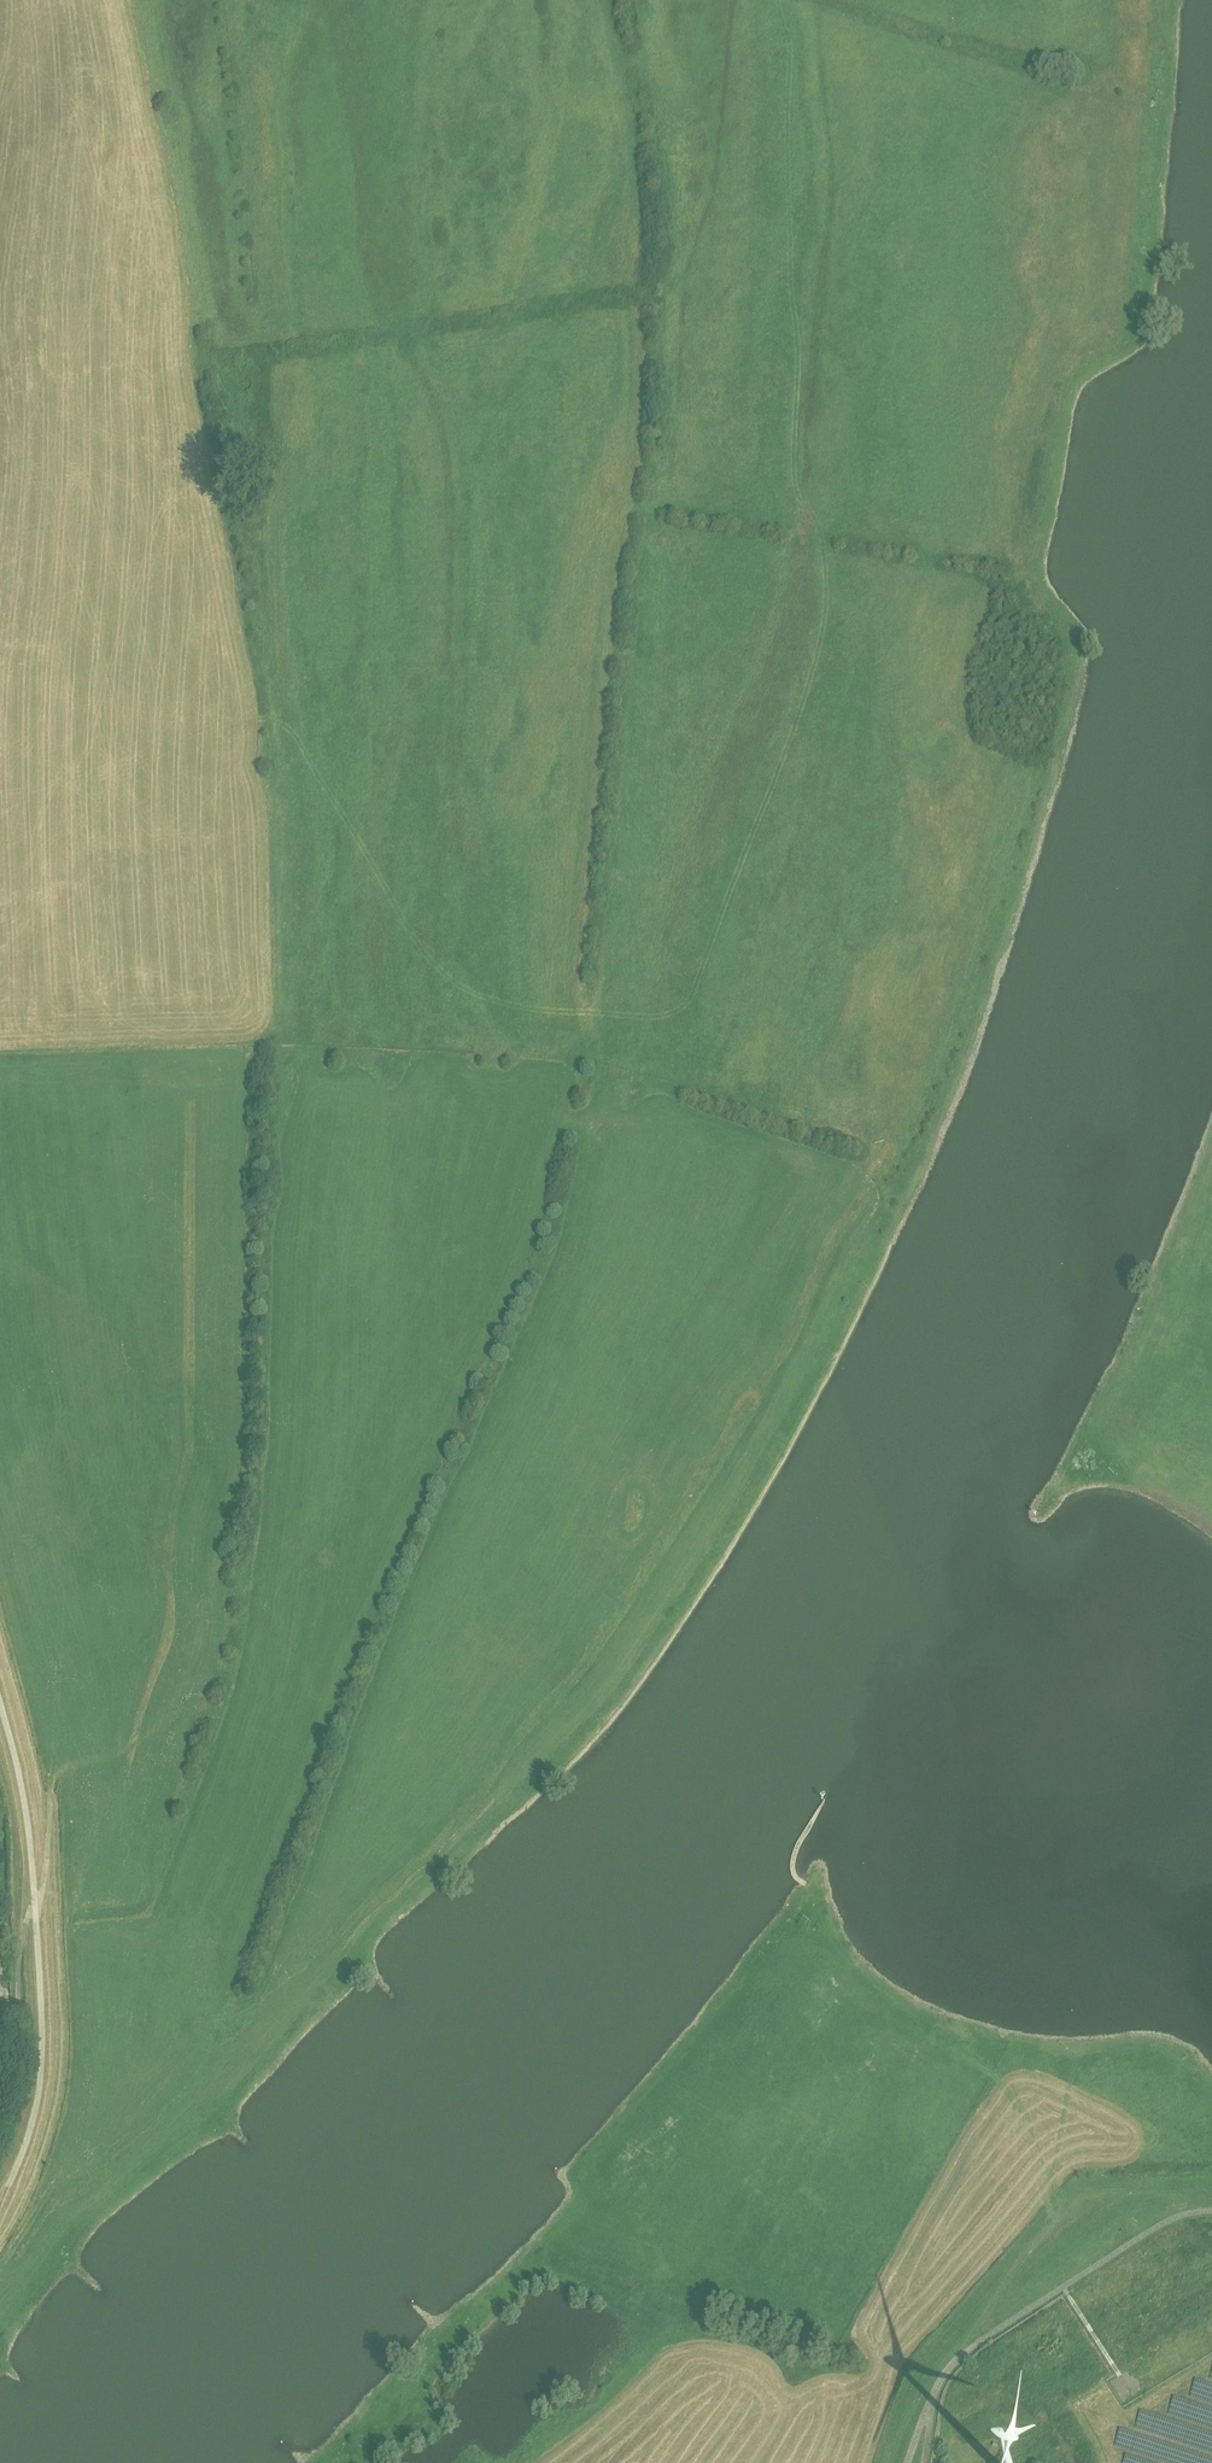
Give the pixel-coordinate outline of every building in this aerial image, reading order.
[(1034,1522),(1042,1519),(1039,1511),(1031,1514),(1034,1522)]
